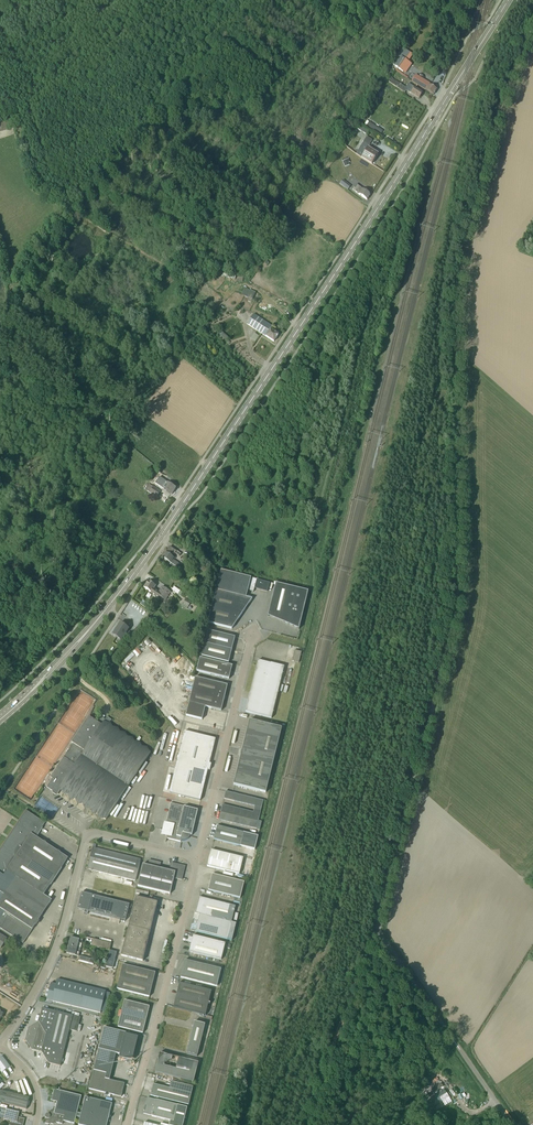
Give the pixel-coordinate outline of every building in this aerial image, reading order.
[(394,65),(394,66),(404,73),(410,63),(405,60),(407,58),(410,53),(404,48),(403,48),(392,64),(394,65)] [(437,89),(432,87),(423,81),(419,86),(433,95),(437,89)] [(405,87),(401,84),(398,88),(405,92),(407,91),(419,99),(423,93),(418,90),(408,83),(405,87)] [(11,129),(9,123),(0,126),(0,132),(11,129)] [(364,140),(356,153),(362,158),(372,164),(378,154),(368,148),(370,144),(372,141),(366,138),(364,140)] [(355,184),(353,186),(354,187),(353,190),(359,195),(367,200),(371,195),(362,189),(355,184)] [(241,285),(238,292),(247,296),(250,288),(241,285)] [(272,326),(268,323),(254,314),(247,323),(266,336),(271,329),(272,326)] [(271,329),(266,336),(269,339),(274,342),(279,335),(271,329)] [(251,339),(255,342),(259,336),(255,333),(251,339)] [(165,486),(163,489),(172,494),(176,488),(161,478),(158,482),(165,486)] [(153,486),(149,492),(156,497),(160,491),(153,486)] [(181,572),(184,574),(187,569),(178,563),(173,559),(174,558),(173,557),(175,554),(179,557),(181,554),(170,547),(166,552),(162,558),(169,562),(167,564),(172,567),(171,568),(178,572),(180,569),(182,571),(181,572)] [(188,567),(194,559),(188,555),(183,563),(188,567)] [(194,559),(192,563),(205,573),(208,569),(194,559)] [(251,578),(221,570),(216,590),(246,597),(248,590),(254,592),(255,587),(257,579),(251,577),(251,578)] [(255,587),(268,591),(270,582),(257,579),(255,587)] [(150,593),(164,603),(169,596),(167,595),(168,594),(169,595),(171,592),(162,586),(160,589),(162,590),(162,591),(160,590),(158,592),(154,589),(156,586),(148,581),(144,588),(151,592),(150,593)] [(268,614),(299,628),(309,590),(276,581),(268,614)] [(252,599),(246,597),(216,590),(208,623),(232,629),(252,599)] [(182,603),(188,606),(191,601),(185,598),(182,603)] [(129,629),(121,623),(113,635),(121,641),(129,629)] [(218,633),(208,630),(202,656),(229,662),(232,650),(215,646),(218,633)] [(232,650),(235,637),(218,633),(215,646),(232,650)] [(302,652),(295,650),(292,661),(299,663),(302,652)] [(127,662),(134,655),(132,653),(125,660),(127,662)] [(199,656),(196,669),(228,677),(232,664),(199,656)] [(246,712),(271,718),(284,666),(271,663),(271,665),(265,664),(266,660),(260,659),(257,673),(255,673),(246,712)] [(206,707),(221,711),(228,685),(196,677),(186,715),(202,719),(206,707)] [(106,819),(128,786),(150,752),(104,721),(102,725),(89,717),(72,742),(73,743),(51,777),(54,779),(49,787),(55,791),(55,792),(57,794),(57,793),(58,793),(60,789),(106,819)] [(249,720),(233,784),(266,792),(282,728),(249,720)] [(185,731),(178,759),(211,767),(211,764),(210,763),(216,739),(185,731)] [(211,767),(178,759),(170,792),(200,800),(208,769),(210,770),(211,767)] [(264,801),(226,791),(224,799),(255,806),(253,812),(223,804),(219,820),(257,829),(264,801)] [(198,810),(184,806),(171,803),(166,822),(164,821),(161,834),(167,836),(167,838),(181,842),(181,840),(182,840),(186,840),(187,839),(188,838),(190,836),(190,835),(192,835),(198,810)] [(68,857),(36,836),(45,823),(26,810),(0,849),(0,928),(23,944),(42,916),(52,901),(43,895),(68,857)] [(214,839),(241,846),(244,832),(217,826),(214,839)] [(88,869),(136,881),(141,859),(96,848),(93,848),(88,869)] [(244,858),(211,850),(207,866),(240,874),(244,858)] [(148,865),(143,864),(138,886),(149,888),(154,867),(159,868),(161,863),(150,860),(148,865)] [(165,869),(159,891),(170,894),(174,878),(182,879),(185,866),(172,863),(170,870),(165,869)] [(154,867),(149,888),(159,891),(165,869),(159,868),(154,867)] [(244,882),(212,874),(208,890),(240,898),(244,882)] [(128,911),(129,910),(130,904),(82,893),(78,909),(126,921),(128,911)] [(136,897),(133,911),(133,912),(122,955),(143,961),(150,931),(158,902),(136,897)] [(200,897),(192,930),(228,939),(232,940),(236,925),(231,924),(236,906),(200,897)] [(222,960),(226,944),(194,936),(193,938),(191,938),(190,944),(192,944),(190,952),(222,960)] [(81,949),(83,940),(71,937),(69,945),(81,949)] [(111,943),(94,939),(92,946),(110,951),(110,950),(111,943)] [(67,953),(79,956),(81,949),(69,945),(67,953)] [(117,952),(110,950),(110,951),(106,967),(113,968),(117,952)] [(185,960),(181,977),(217,986),(221,969),(185,960)] [(149,997),(152,985),(136,981),(139,968),(123,964),(117,989),(149,997)] [(152,985),(156,972),(139,968),(136,981),(152,985)] [(84,986),(67,982),(58,980),(56,985),(51,983),(47,1000),(79,1008),(84,986)] [(212,991),(181,983),(179,983),(173,1007),(206,1015),(212,991)] [(106,991),(84,986),(79,1008),(101,1013),(106,991)] [(143,1033),(150,1006),(124,1000),(118,1027),(143,1033)] [(42,1008),(39,1021),(29,1028),(26,1039),(32,1049),(42,1052),(49,1063),(61,1066),(73,1015),(42,1008)] [(205,1024),(195,1021),(187,1053),(197,1056),(205,1024)] [(121,1056),(120,1059),(133,1062),(139,1038),(136,1038),(137,1036),(104,1028),(99,1050),(121,1056)] [(199,1062),(160,1053),(155,1072),(194,1082),(199,1062)] [(112,1062),(99,1059),(98,1066),(110,1069),(112,1062)] [(121,1097),(125,1084),(105,1079),(107,1074),(94,1071),(89,1089),(121,1097)] [(432,1094),(443,1087),(441,1083),(430,1091),(432,1094)] [(176,1084),(175,1090),(154,1084),(153,1084),(151,1096),(189,1105),(192,1094),(193,1088),(176,1084)] [(57,1102),(55,1110),(54,1110),(53,1110),(53,1111),(52,1112),(50,1111),(49,1114),(48,1114),(47,1114),(46,1115),(46,1117),(46,1118),(45,1123),(50,1124),(50,1123),(53,1124),(55,1123),(56,1122),(63,1124),(64,1121),(75,1124),(75,1123),(77,1116),(80,1117),(79,1123),(78,1124),(80,1124),(107,1124),(112,1103),(85,1097),(81,1113),(77,1113),(82,1096),(55,1089),(53,1095),(52,1094),(51,1100),(57,1102)] [(433,1096),(437,1103),(449,1096),(445,1089),(433,1096)] [(0,1090),(0,1102),(27,1109),(30,1097),(0,1090)] [(170,1121),(169,1124),(183,1124),(187,1107),(147,1098),(145,1106),(144,1111),(144,1113),(152,1116),(170,1121)] [(25,1119),(18,1117),(19,1112),(7,1109),(4,1119),(7,1120),(6,1124),(23,1124),(25,1119)]
